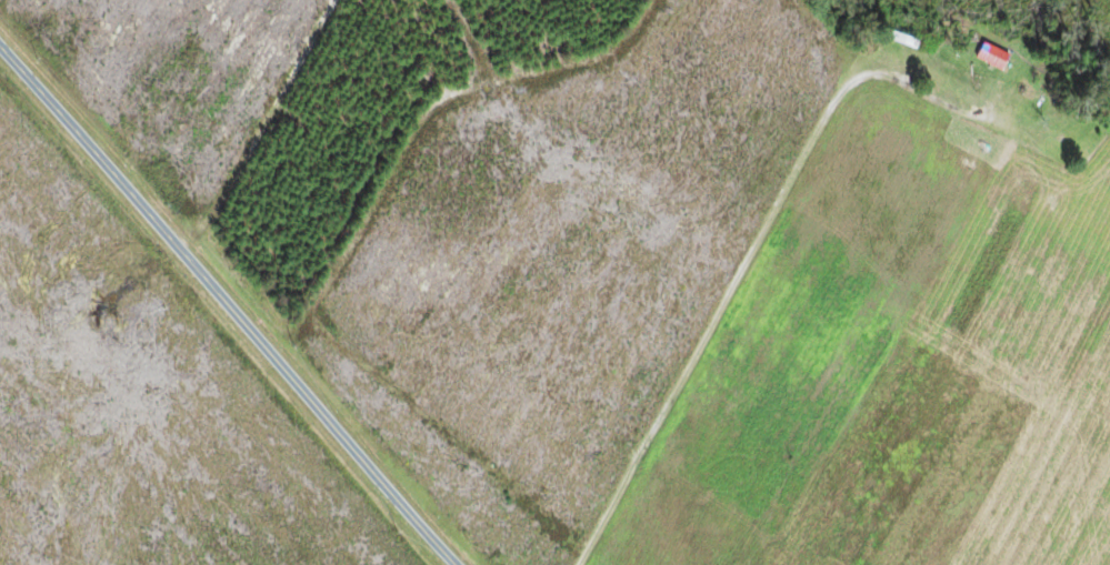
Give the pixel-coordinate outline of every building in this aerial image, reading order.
[(1000,70),(1007,54),(980,42),(972,57),(1000,70)]
